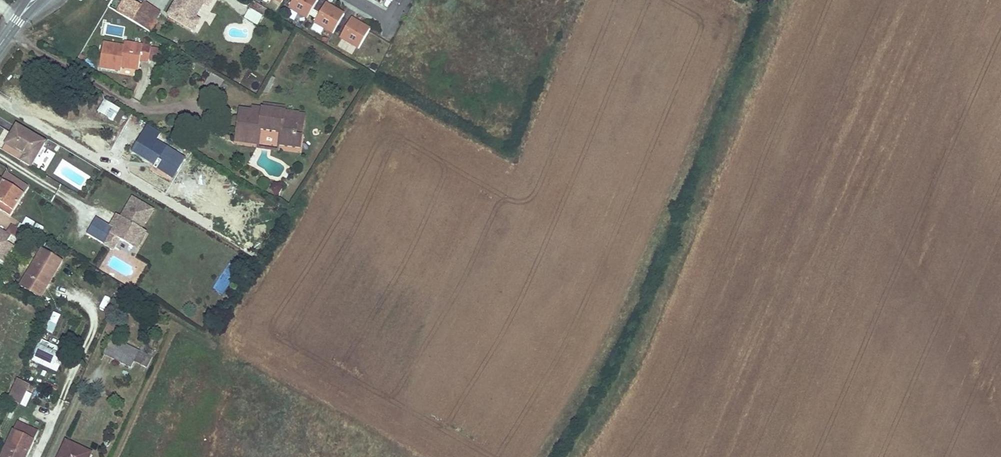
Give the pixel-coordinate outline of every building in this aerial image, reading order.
[(116,13),(143,28),(148,19),(152,21),(156,13),(143,5),(140,11),(136,9),(138,5),(129,0),(124,0),(116,13)] [(211,0),(178,0),(168,17),(193,32),(198,23),(193,19),(193,16),(201,2),(208,6),(211,0)] [(255,0),(252,5),(265,13),(269,8),(255,0)] [(321,0),(296,0),(293,6),(312,16),(321,0)] [(338,31),(349,11),(330,1),(319,20),(338,31)] [(208,6),(201,2),(193,16),(193,19),(198,23),(208,6)] [(248,10),(244,19),(259,25),(263,16),(248,10)] [(364,45),(374,26),(356,15),(345,35),(364,45)] [(103,45),(100,68),(122,70),(122,67),(139,69),(141,59),(149,60),(150,47),(125,44),(124,47),(103,45)] [(224,83),(213,75),(206,85),(218,93),(224,83)] [(109,103),(104,111),(115,117),(120,109),(109,103)] [(288,109),(266,105),(257,104),(256,108),(243,106),(239,138),(261,141),(263,126),(284,129),(282,142),(305,144),(306,133),(300,132),(302,111),(288,109)] [(300,132),(306,133),(309,112),(302,111),(300,132)] [(21,126),(11,143),(28,154),(25,159),(35,166),(49,143),(21,126)] [(149,128),(145,136),(156,143),(161,136),(149,128)] [(161,172),(170,177),(181,158),(156,143),(145,136),(135,152),(158,167),(155,171),(160,173),(161,172)] [(0,183),(0,207),(12,214),(30,186),(7,172),(0,183)] [(274,183),(270,192),(279,196),(283,187),(274,183)] [(216,205),(225,191),(218,186),(208,200),(216,205)] [(143,227),(147,221),(148,222),(156,208),(134,196),(123,215),(117,227),(112,224),(98,216),(89,232),(116,248),(122,238),(135,246),(145,228),(143,227)] [(117,227),(123,215),(119,213),(112,224),(117,227)] [(29,215),(25,222),(30,225),(42,232),(46,225),(29,215)] [(15,225),(10,233),(13,235),(20,239),(25,228),(20,225),(19,228),(15,225)] [(13,235),(10,233),(0,227),(0,254),(2,255),(0,257),(0,258),(8,263),(16,246),(9,242),(13,235)] [(139,248),(149,231),(145,228),(135,246),(139,248)] [(45,250),(24,286),(43,297),(64,262),(45,250)] [(70,316),(59,337),(68,341),(78,320),(70,316)] [(134,366),(136,361),(142,350),(116,337),(108,353),(134,366)] [(142,350),(136,361),(144,366),(150,354),(142,350)] [(17,380),(8,400),(26,408),(32,394),(27,392),(30,385),(17,380)] [(41,431),(21,422),(5,456),(29,456),(41,431)] [(62,456),(91,456),(92,453),(68,442),(62,456)]
